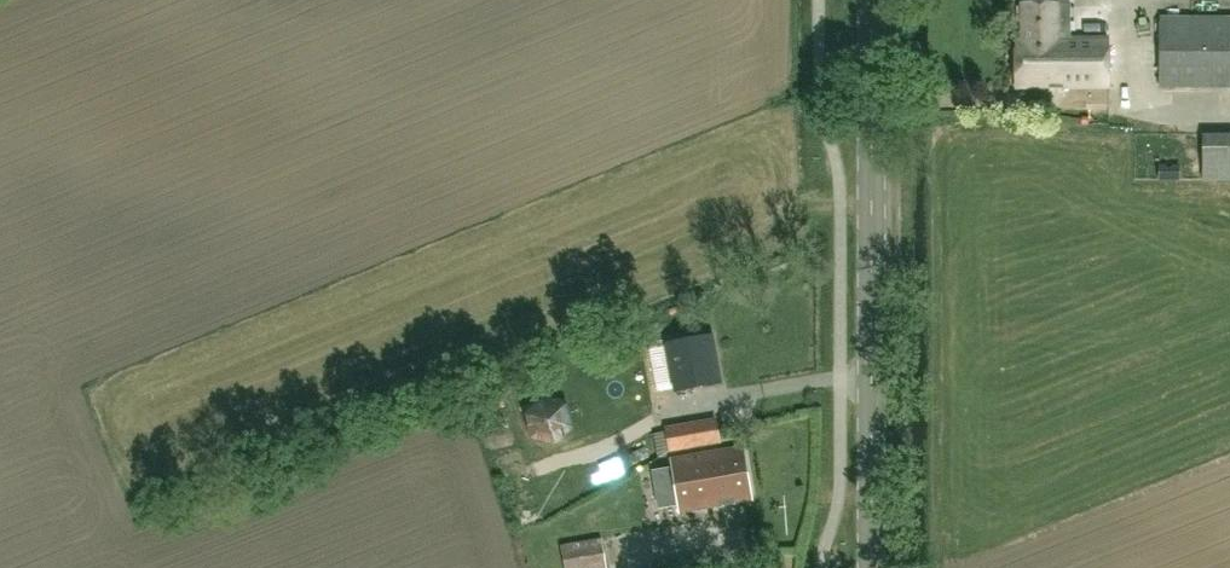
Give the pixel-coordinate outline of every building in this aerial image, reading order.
[(1020,3),(1021,38),(1016,38),(1016,87),(1108,86),(1108,37),(1057,38),(1057,2),(1020,3)] [(1100,26),(1100,4),(1067,4),(1067,26),(1100,26)] [(1229,87),(1229,15),(1158,16),(1158,87),(1229,87)] [(1229,180),(1229,132),(1201,132),(1201,180),(1229,180)] [(665,343),(666,345),(649,349),(657,391),(674,388),(675,390),(721,381),(712,334),(665,343)] [(716,421),(684,427),(688,448),(719,442),(716,421)] [(688,448),(684,427),(667,430),(671,451),(688,448)] [(671,458),(680,511),(751,499),(742,446),(671,458)] [(561,544),(565,567),(608,567),(602,537),(561,544)]
